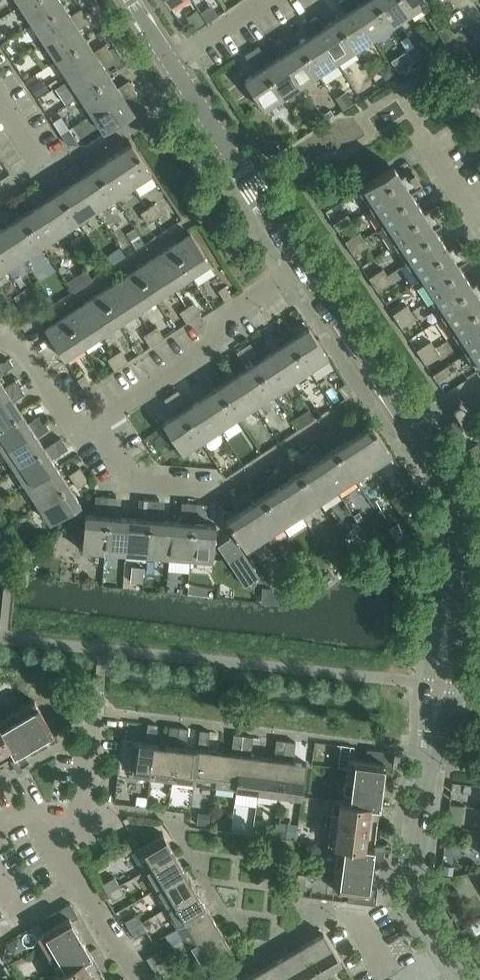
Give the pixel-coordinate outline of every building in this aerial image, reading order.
[(21,5),(33,23),(63,4),(60,0),(28,0),(21,5)] [(335,20),(355,50),(373,38),(354,8),(349,0),(341,0),(340,1),(347,12),(335,20)] [(354,8),(373,38),(391,26),(374,0),(365,0),(354,8)] [(391,26),(409,14),(400,0),(374,0),(391,26)] [(409,14),(428,2),(427,0),(400,0),(409,14)] [(63,4),(33,23),(45,42),(86,15),(81,8),(70,15),(63,4)] [(198,12),(188,19),(195,29),(205,22),(198,12)] [(86,15),(45,42),(56,60),(86,40),(79,29),(90,21),(86,15)] [(317,16),(310,21),(337,62),(355,50),(335,20),(324,27),(317,16)] [(310,36),(299,44),(319,74),(337,62),(310,21),(303,25),(310,36)] [(437,31),(444,42),(451,37),(444,26),(437,31)] [(86,40),(56,60),(68,78),(109,51),(105,44),(94,51),(86,40)] [(274,44),(281,55),(301,86),(319,74),(299,44),(288,51),(280,40),(274,44)] [(258,46),(252,50),(259,61),(266,57),(258,46)] [(414,46),(407,50),(414,61),(421,57),(414,46)] [(259,61),(252,50),(245,55),(252,66),(259,61)] [(414,61),(407,50),(400,55),(408,66),(414,61)] [(109,51),(68,78),(80,96),(110,76),(103,65),(114,57),(109,51)] [(281,55),(263,67),(283,98),(301,86),(281,55)] [(283,98),(263,67),(244,80),(264,110),(283,98)] [(110,76),(80,96),(92,114),(133,87),(129,80),(118,87),(110,76)] [(39,81),(31,86),(38,96),(46,91),(39,81)] [(133,87),(92,114),(104,133),(134,113),(126,101),(137,94),(133,87)] [(348,92),(337,99),(344,110),(354,103),(348,92)] [(61,134),(69,129),(61,116),(53,122),(61,134)] [(69,129),(61,134),(67,144),(79,144),(69,129)] [(274,141),(263,148),(269,158),(280,151),(274,141)] [(131,143),(113,156),(133,186),(151,174),(131,143)] [(113,156),(95,167),(115,198),(133,186),(113,156)] [(76,164),(69,168),(97,210),(115,198),(95,167),(83,175),(76,164)] [(359,189),(371,208),(417,177),(412,169),(401,176),(394,166),(390,168),(359,189)] [(70,184),(59,191),(78,221),(97,210),(69,168),(63,173),(70,184)] [(417,177),(371,208),(383,226),(418,203),(412,193),(423,185),(417,177)] [(40,188),(33,192),(60,233),(78,221),(59,191),(47,199),(40,188)] [(34,207),(22,215),(42,245),(60,233),(33,192),(27,196),(34,207)] [(418,203),(383,226),(395,244),(441,213),(436,205),(425,213),(418,203)] [(154,204),(147,208),(155,219),(161,215),(154,204)] [(155,219),(147,208),(141,213),(148,224),(155,219)] [(4,227),(24,257),(42,245),(22,215),(11,223),(3,212),(0,214),(0,221),(4,227)] [(441,213),(395,244),(407,262),(442,239),(435,229),(446,221),(441,213)] [(338,230),(352,221),(347,214),(333,223),(338,230)] [(0,230),(0,260),(6,269),(24,257),(4,227),(0,230)] [(345,241),(349,248),(363,239),(359,232),(345,241)] [(190,233),(172,245),(191,275),(210,263),(190,233)] [(363,239),(349,248),(354,255),(368,246),(363,239)] [(442,239),(407,262),(419,281),(465,250),(460,242),(449,249),(442,239)] [(172,245),(153,257),(173,287),(191,275),(172,245)] [(120,247),(110,254),(116,263),(119,261),(126,257),(120,247)] [(465,250),(419,281),(431,299),(466,275),(459,265),(470,258),(465,250)] [(153,257),(135,269),(155,299),(173,287),(153,257)] [(135,269),(117,281),(137,311),(155,299),(135,269)] [(369,278),(373,285),(387,275),(383,269),(369,278)] [(84,270),(75,276),(82,285),(91,279),(84,270)] [(387,275),(373,285),(378,291),(392,282),(387,275)] [(431,299),(442,317),(479,292),(479,280),(472,285),(466,275),(431,299)] [(117,281),(99,293),(119,323),(137,311),(117,281)] [(232,297),(225,286),(218,290),(225,301),(232,297)] [(27,287),(21,292),(28,303),(35,298),(27,287)] [(28,303),(21,292),(14,296),(21,307),(28,303)] [(442,317),(454,335),(479,318),(479,292),(442,317)] [(99,293),(81,305),(101,335),(119,323),(99,293)] [(193,303),(186,307),(194,318),(200,314),(193,303)] [(81,305),(63,316),(83,347),(101,335),(81,305)] [(393,314),(397,321),(411,312),(407,305),(393,314)] [(194,318),(186,307),(180,312),(187,323),(194,318)] [(411,312),(397,321),(401,328),(416,318),(411,312)] [(83,347),(63,316),(45,329),(64,359),(83,347)] [(454,335),(466,353),(479,344),(479,318),(454,335)] [(157,327),(150,331),(157,342),(164,338),(157,327)] [(308,327),(290,339),(310,370),(328,357),(308,327)] [(157,342),(150,331),(144,336),(151,346),(157,342)] [(265,340),(272,351),(291,382),(310,370),(290,339),(278,347),(271,336),(265,340)] [(416,350),(421,357),(435,348),(430,341),(416,350)] [(250,343),(243,347),(251,358),(257,354),(250,343)] [(466,353),(478,372),(479,371),(479,344),(466,353)] [(243,347),(237,352),(244,363),(251,358),(243,347)] [(435,348),(421,357),(425,364),(439,354),(435,348)] [(121,350),(114,355),(121,366),(128,361),(121,350)] [(272,351),(254,363),(273,393),(291,382),(272,351)] [(121,366),(114,355),(107,359),(115,370),(121,366)] [(2,373),(13,365),(9,359),(0,364),(0,369),(2,373)] [(254,363),(236,375),(255,405),(273,393),(254,363)] [(229,379),(218,387),(237,417),(255,405),(236,375),(228,364),(222,368),(229,379)] [(451,372),(447,366),(433,375),(437,382),(451,372)] [(77,379),(85,390),(91,386),(84,375),(77,379)] [(20,387),(16,380),(5,387),(0,380),(0,400),(20,387)] [(192,388),(199,399),(219,429),(237,417),(218,387),(206,394),(199,383),(192,388)] [(339,388),(346,399),(353,395),(345,384),(339,388)] [(0,400),(0,426),(21,412),(13,400),(24,393),(20,387),(0,400)] [(178,390),(171,395),(178,406),(185,401),(178,390)] [(171,395),(164,399),(171,410),(178,406),(171,395)] [(199,399),(181,411),(201,441),(219,429),(199,399)] [(201,441),(181,411),(163,423),(183,453),(201,441)] [(0,426),(0,446),(3,450),(44,423),(39,416),(28,423),(21,412),(0,426)] [(457,418),(445,426),(452,437),(464,429),(457,418)] [(353,421),(346,425),(373,466),(391,454),(372,424),(360,432),(353,421)] [(44,423),(3,450),(14,468),(45,448),(37,437),(48,429),(44,423)] [(346,441),(335,448),(355,478),(373,466),(346,425),(339,430),(346,441)] [(45,448),(14,468),(26,486),(56,466),(52,459),(57,455),(54,451),(65,444),(61,438),(45,448)] [(479,451),(479,449),(476,444),(462,453),(467,460),(479,451)] [(316,445),(310,449),(337,490),(355,478),(335,448),(324,456),(316,445)] [(310,464),(299,472),(319,502),(337,490),(310,449),(303,453),(310,464)] [(56,466),(26,486),(38,504),(68,484),(56,466)] [(69,474),(73,481),(84,474),(80,467),(69,474)] [(280,468),(274,473),(301,514),(319,502),(299,472),(287,479),(280,468)] [(274,488),(263,496),(282,526),(301,514),(274,473),(267,477),(274,488)] [(84,474),(73,481),(77,488),(89,480),(84,474)] [(68,484),(38,504),(50,523),(81,503),(68,484)] [(244,492),(237,496),(264,537),(282,526),(263,496),(251,503),(244,492)] [(94,515),(85,514),(82,550),(104,552),(107,516),(107,510),(108,496),(101,496),(99,509),(95,509),(94,515)] [(107,510),(107,516),(104,552),(126,553),(129,517),(119,517),(120,511),(115,510),(116,497),(108,496),(107,510)] [(264,537),(237,496),(231,501),(238,512),(226,520),(246,550),(264,537)] [(138,518),(129,517),(126,553),(147,555),(150,519),(152,500),(144,499),(143,513),(138,512),(138,518)] [(152,500),(150,519),(147,555),(169,557),(172,521),(163,520),(163,514),(159,514),(160,501),(152,500)] [(181,521),(172,521),(169,557),(190,558),(195,503),(187,503),(186,516),(181,516),(181,521)] [(203,504),(195,503),(190,558),(213,560),(215,524),(206,523),(206,518),(201,517),(203,504)] [(400,525),(391,532),(397,542),(407,535),(400,525)] [(132,566),(131,581),(143,582),(144,567),(132,566)] [(264,587),(262,603),(279,605),(270,588),(264,587)] [(9,758),(17,772),(30,764),(22,750),(53,732),(34,701),(0,721),(0,764),(9,758)] [(78,704),(69,710),(75,719),(84,714),(78,704)] [(69,710),(60,715),(66,725),(75,719),(69,710)] [(60,715),(51,721),(57,730),(66,725),(60,715)] [(133,740),(128,776),(151,779),(155,743),(158,724),(148,723),(145,742),(133,740)] [(168,740),(177,741),(179,727),(169,726),(168,740)] [(179,727),(177,741),(187,742),(189,728),(179,727)] [(200,730),(198,744),(208,745),(210,731),(200,730)] [(232,748),(241,749),(243,735),(234,734),(232,748)] [(243,735),(241,749),(251,750),(253,737),(243,735)] [(117,774),(128,776),(133,740),(122,739),(117,774)] [(275,753),(284,755),(286,741),(276,740),(275,753)] [(284,755),(284,759),(279,795),(301,797),(306,762),(293,760),(296,742),(286,741),(284,755)] [(155,743),(151,779),(172,781),(176,746),(155,743)] [(176,746),(172,781),(193,784),(198,749),(176,746)] [(198,749),(193,784),(215,787),(219,751),(198,749)] [(375,842),(376,832),(384,767),(392,768),(394,752),(367,749),(366,760),(349,758),(343,801),(334,799),(328,844),(338,845),(332,888),(349,890),(348,901),(375,905),(377,889),(369,888),(373,857),(389,859),(391,844),(375,842)] [(219,751),(215,787),(236,789),(241,754),(219,751)] [(241,754),(236,789),(258,792),(262,757),(241,754)] [(262,757),(258,792),(279,795),(284,759),(262,757)] [(199,812),(197,824),(208,825),(210,813),(199,812)] [(288,823),(286,837),(296,838),(298,824),(288,823)] [(132,852),(144,871),(174,853),(163,833),(132,852)] [(174,853),(144,871),(155,889),(185,871),(174,853)] [(443,864),(442,873),(452,874),(453,865),(443,864)] [(185,871),(155,889),(166,908),(196,890),(185,871)] [(103,884),(107,892),(123,883),(118,875),(103,884)] [(123,883),(107,892),(112,901),(128,891),(123,883)] [(196,890),(166,908),(177,927),(208,908),(196,890)] [(38,935),(59,972),(51,977),(53,979),(107,979),(72,921),(78,917),(70,903),(47,917),(52,927),(38,935)] [(208,908),(177,927),(188,945),(219,927),(208,908)] [(124,921),(129,929),(145,920),(140,912),(124,921)] [(145,920),(129,929),(134,938),(150,928),(145,920)] [(469,925),(460,930),(466,941),(475,935),(469,925)] [(219,927),(188,945),(199,964),(230,946),(219,927)] [(323,933),(304,944),(322,975),(341,963),(323,933)] [(285,955),(300,979),(313,979),(322,975),(304,944),(285,955)] [(146,958),(151,967),(167,957),(162,949),(146,958)] [(267,966),(275,979),(300,979),(285,955),(267,966)] [(167,957),(151,967),(156,975),(172,966),(167,957)] [(248,977),(250,979),(275,979),(267,966),(248,977)]
